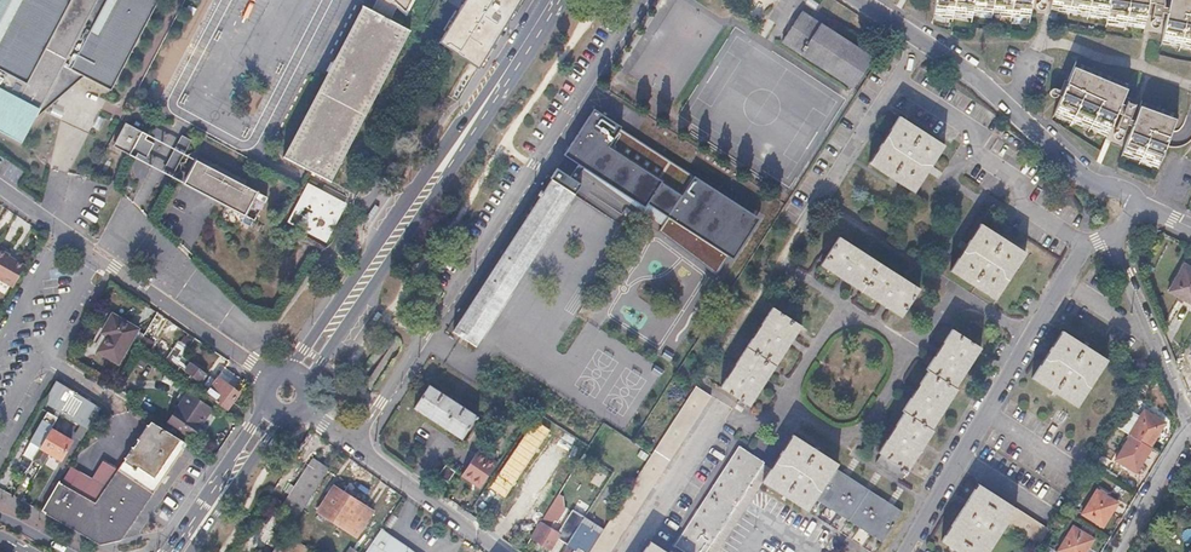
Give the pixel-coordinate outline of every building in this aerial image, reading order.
[(160,0),(0,0),(0,127),(18,136),(35,121),(52,106),(47,105),(59,82),(75,86),(85,77),(112,91),(160,0)] [(370,8),(362,4),(283,159),(331,183),(410,28),(391,19),(399,4),(405,9),(409,0),(374,0),(370,8)] [(424,24),(444,35),(440,42),(457,54),(484,71),(529,0),(436,0),(424,24)] [(932,21),(969,24),(969,20),(1028,25),(1030,0),(934,0),(932,21)] [(1052,2),(1050,16),(1105,24),(1105,27),(1143,33),(1146,14),(1165,16),(1159,48),(1190,54),(1190,0),(1039,0),(1052,2)] [(803,12),(784,41),(852,86),(872,56),(803,12)] [(1074,61),(1050,119),(1104,142),(1111,126),(1122,131),(1133,104),(1127,102),(1124,109),(1119,107),(1129,83),(1074,61)] [(47,105),(52,106),(75,86),(59,82),(47,105)] [(1118,160),(1154,173),(1177,114),(1142,100),(1118,160)] [(679,149),(605,101),(588,127),(594,132),(589,140),(656,184),(661,176),(674,156),(679,149)] [(869,159),(913,189),(945,143),(900,113),(869,159)] [(35,121),(18,136),(0,127),(0,132),(23,144),(29,133),(35,121)] [(149,135),(127,124),(115,147),(137,159),(139,155),(145,158),(153,144),(146,140),(149,135)] [(177,147),(186,147),(187,134),(178,134),(177,147)] [(674,156),(661,176),(672,183),(685,163),(674,156)] [(196,160),(186,180),(212,194),(210,197),(255,221),(267,197),(196,160)] [(609,317),(630,331),(727,181),(706,167),(665,230),(658,226),(644,248),(650,253),(609,317)] [(184,183),(210,197),(212,194),(186,180),(184,183)] [(288,218),(327,240),(348,202),(309,180),(288,218)] [(457,332),(478,346),(575,194),(563,186),(565,183),(561,181),(559,183),(554,180),(457,332)] [(950,265),(995,295),(1024,251),(979,220),(950,265)] [(920,288),(840,236),(827,256),(822,253),(818,259),(823,262),(821,265),(902,317),(920,288)] [(15,289),(27,268),(10,257),(10,256),(0,250),(0,280),(15,289)] [(1190,309),(1190,308),(1190,270),(1180,264),(1163,294),(1190,309)] [(749,407),(802,325),(775,307),(721,389),(738,400),(735,403),(743,408),(745,404),(749,407)] [(116,368),(138,333),(113,317),(101,335),(107,339),(97,356),(116,368)] [(955,388),(981,347),(950,327),(924,368),(927,369),(901,409),(903,411),(877,452),(882,455),(876,463),(902,480),(934,430),(931,429),(957,389),(955,388)] [(1032,379),(1076,408),(1108,360),(1063,331),(1032,379)] [(148,332),(144,339),(151,343),(155,336),(148,332)] [(182,344),(189,349),(193,343),(186,338),(182,344)] [(184,358),(189,349),(182,344),(179,342),(164,364),(174,371),(178,367),(192,377),(204,385),(210,377),(201,370),(194,365),(184,358)] [(532,368),(548,377),(563,351),(547,342),(532,368)] [(202,388),(204,385),(192,377),(190,379),(202,388)] [(220,380),(209,396),(230,411),(242,394),(220,380)] [(44,402),(57,410),(61,412),(90,429),(102,410),(55,382),(44,402)] [(431,385),(416,409),(462,437),(477,413),(431,385)] [(201,390),(209,396),(212,392),(204,386),(202,388),(201,390)] [(712,395),(697,386),(604,530),(589,551),(610,551),(712,395)] [(169,420),(192,437),(213,410),(190,392),(169,420)] [(1117,460),(1137,473),(1151,449),(1150,448),(1166,422),(1146,409),(1130,435),(1132,436),(1117,460)] [(53,425),(61,412),(57,410),(54,416),(47,412),(31,441),(41,447),(53,425)] [(152,422),(117,470),(120,472),(152,494),(189,443),(152,422)] [(73,437),(53,425),(41,447),(49,452),(60,458),(73,437)] [(838,463),(793,434),(762,482),(808,511),(816,499),(882,541),(902,511),(835,468),(838,463)] [(41,447),(31,441),(23,455),(33,461),(41,447)] [(686,551),(708,551),(764,462),(739,446),(676,546),(686,551)] [(49,452),(41,447),(33,460),(42,465),(49,452)] [(463,474),(479,485),(496,461),(479,450),(463,473),(463,474)] [(72,467),(60,487),(97,505),(120,472),(117,470),(103,460),(90,477),(72,467)] [(290,515),(299,521),(330,470),(314,460),(282,511),(290,515)] [(439,473),(448,479),(455,470),(446,464),(439,473)] [(120,472),(97,505),(60,487),(56,485),(41,510),(101,544),(120,539),(152,494),(120,472)] [(566,481),(530,537),(548,549),(558,532),(550,527),(553,523),(548,520),(571,484),(566,481)] [(942,540),(961,551),(988,551),(1007,523),(1038,542),(1048,527),(979,483),(942,540)] [(337,487),(321,512),(359,535),(374,510),(337,487)] [(1081,514),(1101,527),(1116,503),(1095,490),(1081,514)] [(289,535),(299,521),(290,515),(277,535),(294,546),(297,541),(289,535)] [(566,543),(574,549),(577,544),(581,547),(589,551),(604,530),(583,516),(575,528),(569,538),(566,543)] [(569,538),(575,528),(565,522),(562,528),(562,534),(569,538)] [(1058,551),(1084,551),(1092,539),(1071,526),(1056,551),(1058,551)] [(381,531),(367,551),(412,551),(381,531)] [(651,541),(644,551),(668,551),(651,541)]
